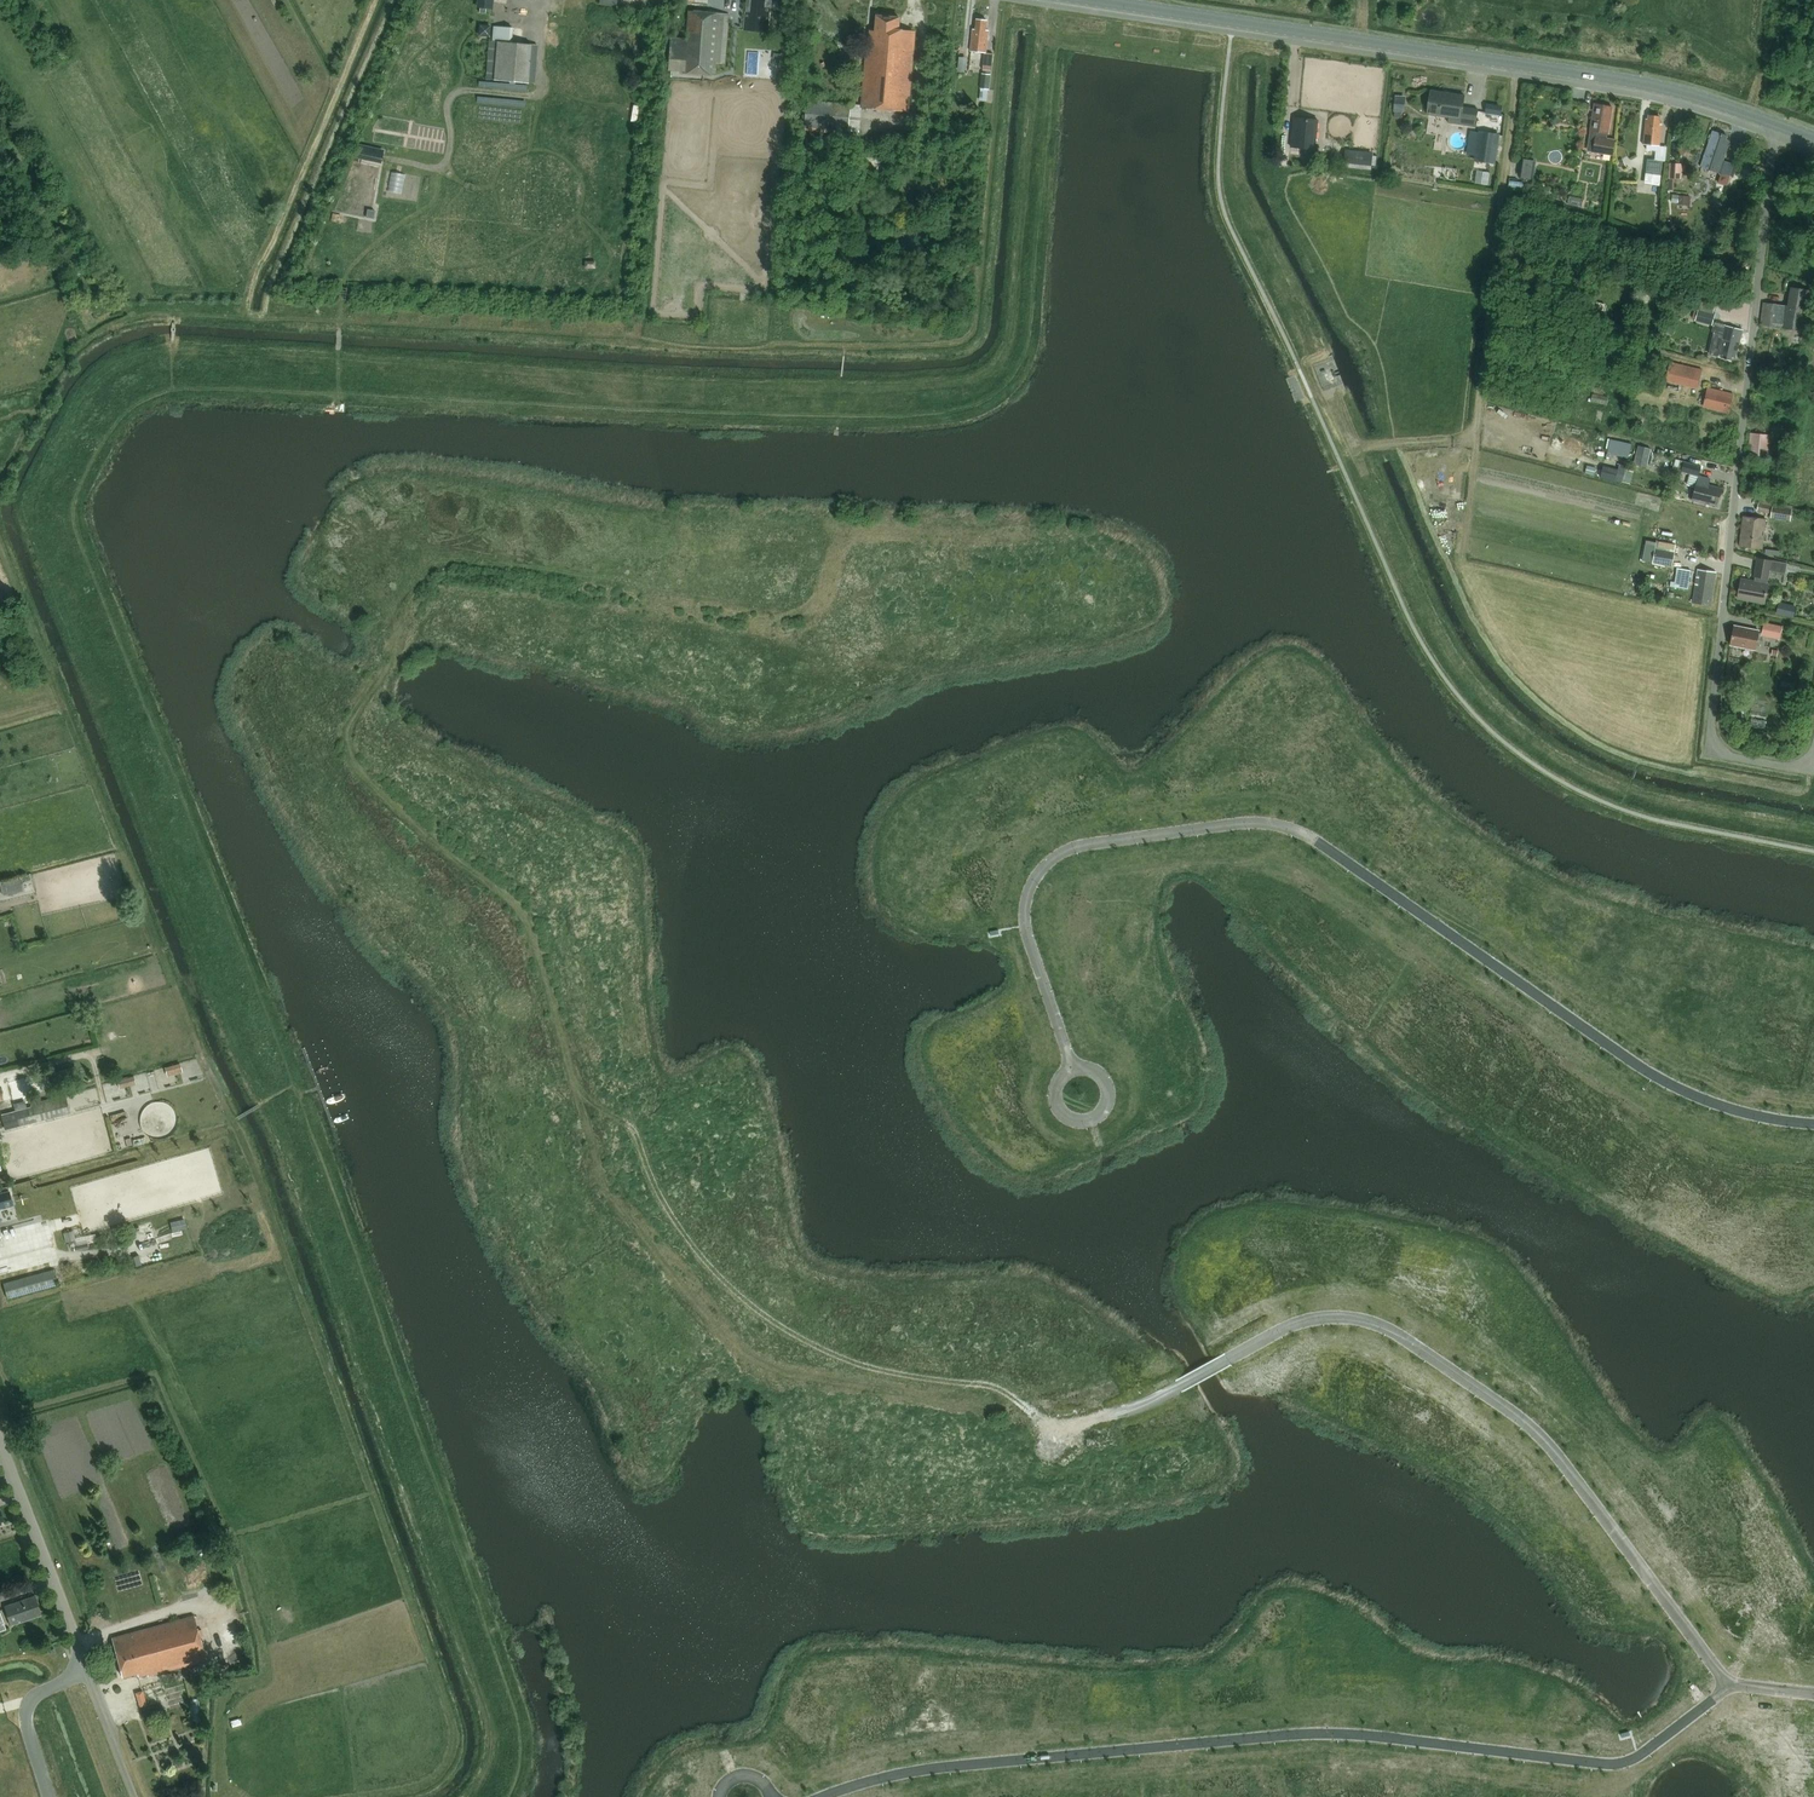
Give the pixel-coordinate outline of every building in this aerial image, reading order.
[(479,7),(480,7),(486,8),(492,8),(493,0),(480,0),(479,7)] [(746,29),(768,31),(769,21),(771,0),(748,0),(747,19),(746,29)] [(731,15),(690,11),(687,39),(672,38),(669,61),(685,62),(684,73),(716,77),(717,64),(726,65),(731,15)] [(868,47),(862,107),(909,112),(917,31),(900,30),(901,19),(879,17),(878,32),(872,31),(871,47),(868,47)] [(972,52),(986,53),(984,71),(992,72),(994,55),(987,54),(990,32),(987,31),(988,22),(978,21),(977,30),(974,30),(972,52)] [(479,25),(478,36),(490,37),(490,26),(479,25)] [(490,41),(486,80),(529,84),(533,45),(511,43),(512,26),(494,25),(492,40),(490,40),(490,41)] [(991,74),(982,73),(980,88),(989,89),(991,74)] [(1479,112),(1464,109),(1466,97),(1432,92),(1428,115),(1450,119),(1450,123),(1476,128),(1479,112)] [(481,93),(480,99),(527,107),(528,101),(481,93)] [(1396,96),(1395,110),(1401,111),(1404,111),(1405,97),(1396,96)] [(848,130),(850,103),(808,100),(806,127),(848,130)] [(1507,114),(1507,103),(1491,102),(1490,112),(1507,114)] [(1594,110),(1591,130),(1598,130),(1597,135),(1594,151),(1614,153),(1616,138),(1607,137),(1608,132),(1611,107),(1599,105),(1599,110),(1594,110)] [(390,114),(387,128),(407,133),(411,119),(390,114)] [(1660,145),(1662,124),(1659,124),(1659,116),(1648,115),(1648,118),(1646,119),(1644,144),(1660,145)] [(1316,151),(1319,121),(1295,119),(1292,148),(1316,151)] [(1474,160),(1478,161),(1496,164),(1499,141),(1500,134),(1479,131),(1479,132),(1475,155),(1474,160)] [(1713,131),(1701,166),(1719,172),(1729,141),(1726,140),(1727,136),(1713,131)] [(359,156),(381,161),(383,151),(361,146),(359,156)] [(1374,151),(1347,148),(1345,165),(1373,168),(1373,164),(1377,165),(1378,154),(1374,154),(1374,151)] [(1533,176),(1535,159),(1523,158),(1521,175),(1533,176)] [(1623,158),(1616,161),(1619,167),(1625,165),(1623,158)] [(1647,159),(1646,173),(1661,175),(1662,161),(1655,160),(1647,159)] [(1727,185),(1734,164),(1726,161),(1719,183),(1727,185)] [(1670,163),(1669,178),(1682,179),(1683,163),(1670,163)] [(1477,171),(1475,183),(1488,185),(1490,173),(1477,171)] [(1530,190),(1532,183),(1516,178),(1514,185),(1530,190)] [(1546,187),(1545,190),(1546,193),(1549,194),(1552,193),(1553,190),(1552,187),(1549,186),(1546,187)] [(1677,205),(1690,206),(1691,196),(1678,195),(1678,203),(1677,205)] [(1765,302),(1762,325),(1783,328),(1783,327),(1806,330),(1811,290),(1790,287),(1788,305),(1765,302)] [(1695,306),(1692,317),(1696,318),(1696,319),(1695,321),(1704,323),(1704,321),(1705,318),(1714,320),(1716,311),(1700,307),(1699,307),(1695,306)] [(1736,358),(1743,330),(1721,324),(1715,322),(1712,332),(1719,334),(1719,335),(1723,336),(1719,353),(1722,354),(1722,357),(1731,360),(1732,357),(1736,358)] [(1672,361),(1667,380),(1698,388),(1703,369),(1672,361)] [(1729,412),(1734,393),(1708,387),(1705,402),(1708,403),(1707,407),(1729,412)] [(1799,427),(1774,424),(1773,432),(1798,435),(1799,427)] [(1768,456),(1770,434),(1751,432),(1750,450),(1754,450),(1754,455),(1768,456)] [(1608,451),(1607,456),(1613,457),(1614,452),(1620,453),(1620,456),(1629,458),(1632,444),(1611,439),(1608,451)] [(1636,462),(1651,465),(1655,447),(1641,443),(1636,462)] [(1693,473),(1690,485),(1695,486),(1692,499),(1718,506),(1722,488),(1709,484),(1711,478),(1699,475),(1701,466),(1675,459),(1674,465),(1683,467),(1682,471),(1693,473)] [(1588,465),(1585,473),(1594,475),(1597,467),(1588,465)] [(1603,469),(1601,477),(1615,481),(1617,473),(1603,469)] [(1772,514),(1773,506),(1759,504),(1758,512),(1772,514)] [(1772,514),(1771,518),(1790,521),(1792,509),(1773,506),(1772,514)] [(1767,519),(1744,516),(1740,546),(1763,549),(1767,519)] [(1672,565),(1675,551),(1655,548),(1653,562),(1672,565)] [(1785,572),(1787,562),(1758,557),(1754,576),(1755,576),(1765,578),(1769,579),(1770,570),(1785,572)] [(1671,581),(1671,586),(1689,588),(1691,570),(1677,568),(1675,581),(1671,581)] [(1711,605),(1716,571),(1698,568),(1693,602),(1711,605)] [(1765,602),(1768,583),(1755,581),(1741,578),(1738,598),(1765,602)] [(1780,612),(1799,616),(1801,604),(1782,600),(1780,612)] [(1764,622),(1762,632),(1781,636),(1783,626),(1764,622)] [(1731,644),(1757,649),(1759,630),(1734,625),(1731,644)] [(32,876),(9,882),(13,894),(35,888),(32,876)] [(180,1063),(165,1067),(167,1076),(183,1072),(180,1063)] [(123,1088),(139,1083),(136,1074),(120,1079),(123,1088)] [(6,1130),(71,1114),(66,1096),(32,1104),(33,1107),(2,1115),(6,1130)] [(14,1206),(10,1192),(0,1194),(0,1209),(14,1206)] [(8,1299),(58,1285),(53,1270),(4,1284),(8,1299)] [(11,1624),(41,1614),(35,1596),(5,1606),(11,1624)] [(182,1667),(207,1660),(200,1636),(198,1630),(194,1615),(113,1637),(123,1675),(138,1672),(139,1676),(148,1673),(149,1676),(172,1669),(182,1667)] [(182,1667),(172,1669),(174,1676),(184,1673),(182,1667)] [(148,1705),(143,1690),(135,1693),(140,1707),(148,1705)]
